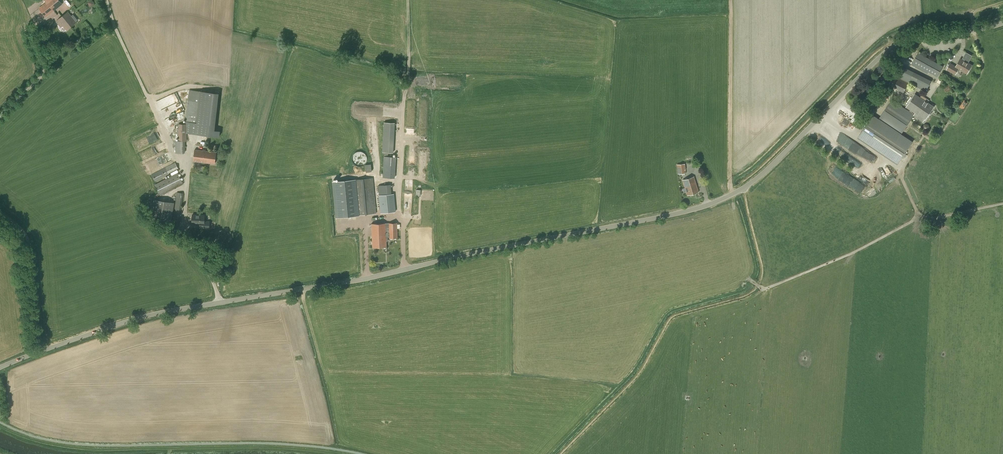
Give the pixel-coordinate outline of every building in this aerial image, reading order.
[(47,2),(54,10),(62,4),(59,0),(49,0),(47,2)] [(54,10),(47,2),(39,8),(46,17),(54,10)] [(67,12),(62,16),(70,27),(76,22),(78,20),(73,14),(70,17),(67,12)] [(70,27),(62,16),(58,19),(58,20),(56,21),(61,27),(63,25),(67,30),(70,27)] [(912,63),(937,77),(943,66),(918,52),(912,63)] [(956,66),(950,63),(947,69),(955,74),(958,68),(967,73),(972,65),(960,58),(956,66)] [(926,91),(931,80),(925,77),(900,65),(894,76),(886,72),(881,81),(897,89),(897,90),(903,93),(904,90),(908,83),(913,85),(920,88),(921,89),(924,91),(926,91)] [(175,140),(176,153),(185,153),(185,141),(187,141),(187,133),(219,137),(220,130),(215,130),(219,93),(211,92),(189,90),(185,124),(179,124),(178,140),(175,140)] [(164,119),(185,110),(177,92),(156,101),(164,119)] [(915,94),(906,107),(915,113),(924,119),(925,120),(934,106),(928,102),(924,100),(920,97),(915,94)] [(912,142),(901,135),(907,125),(909,123),(914,116),(914,114),(892,99),(878,120),(872,117),(860,136),(899,162),(912,142)] [(383,137),(382,152),(394,153),(394,138),(393,138),(393,134),(383,134),(383,137)] [(824,145),(832,150),(835,144),(827,139),(824,145)] [(195,149),(193,161),(215,163),(216,152),(195,149)] [(356,152),(355,153),(354,153),(354,154),(353,155),(353,156),(352,156),(352,157),(352,158),(352,159),(352,160),(352,161),(353,162),(353,163),(354,163),(354,164),(355,164),(355,165),(356,165),(357,166),(358,166),(359,166),(360,166),(361,166),(362,166),(362,165),(363,165),(364,164),(365,164),(365,163),(366,163),(366,162),(367,161),(367,160),(367,159),(367,158),(367,157),(366,156),(366,155),(365,154),(365,153),(364,153),(363,152),(362,152),(361,151),(360,151),(359,151),(358,151),(357,152),(356,152)] [(383,177),(395,178),(396,156),(388,156),(388,154),(385,154),(384,156),(383,177)] [(175,162),(152,174),(155,181),(170,174),(169,173),(178,168),(175,162)] [(685,164),(677,165),(678,174),(679,174),(679,176),(683,175),(682,173),(686,172),(685,164)] [(155,184),(161,196),(184,184),(178,172),(155,184)] [(693,176),(683,180),(687,195),(698,192),(693,176)] [(373,178),(352,180),(334,181),(337,217),(359,215),(377,213),(373,178)] [(863,183),(859,188),(865,193),(869,189),(863,183)] [(177,192),(172,227),(178,228),(183,193),(177,192)] [(392,194),(379,195),(381,213),(395,211),(394,194),(392,194)] [(151,220),(171,223),(174,202),(154,199),(151,220)] [(204,223),(204,227),(209,228),(210,221),(204,221),(204,215),(192,215),(192,223),(204,223)] [(372,223),(373,247),(387,247),(386,241),(388,241),(388,237),(390,237),(390,238),(398,238),(397,222),(372,223)]
